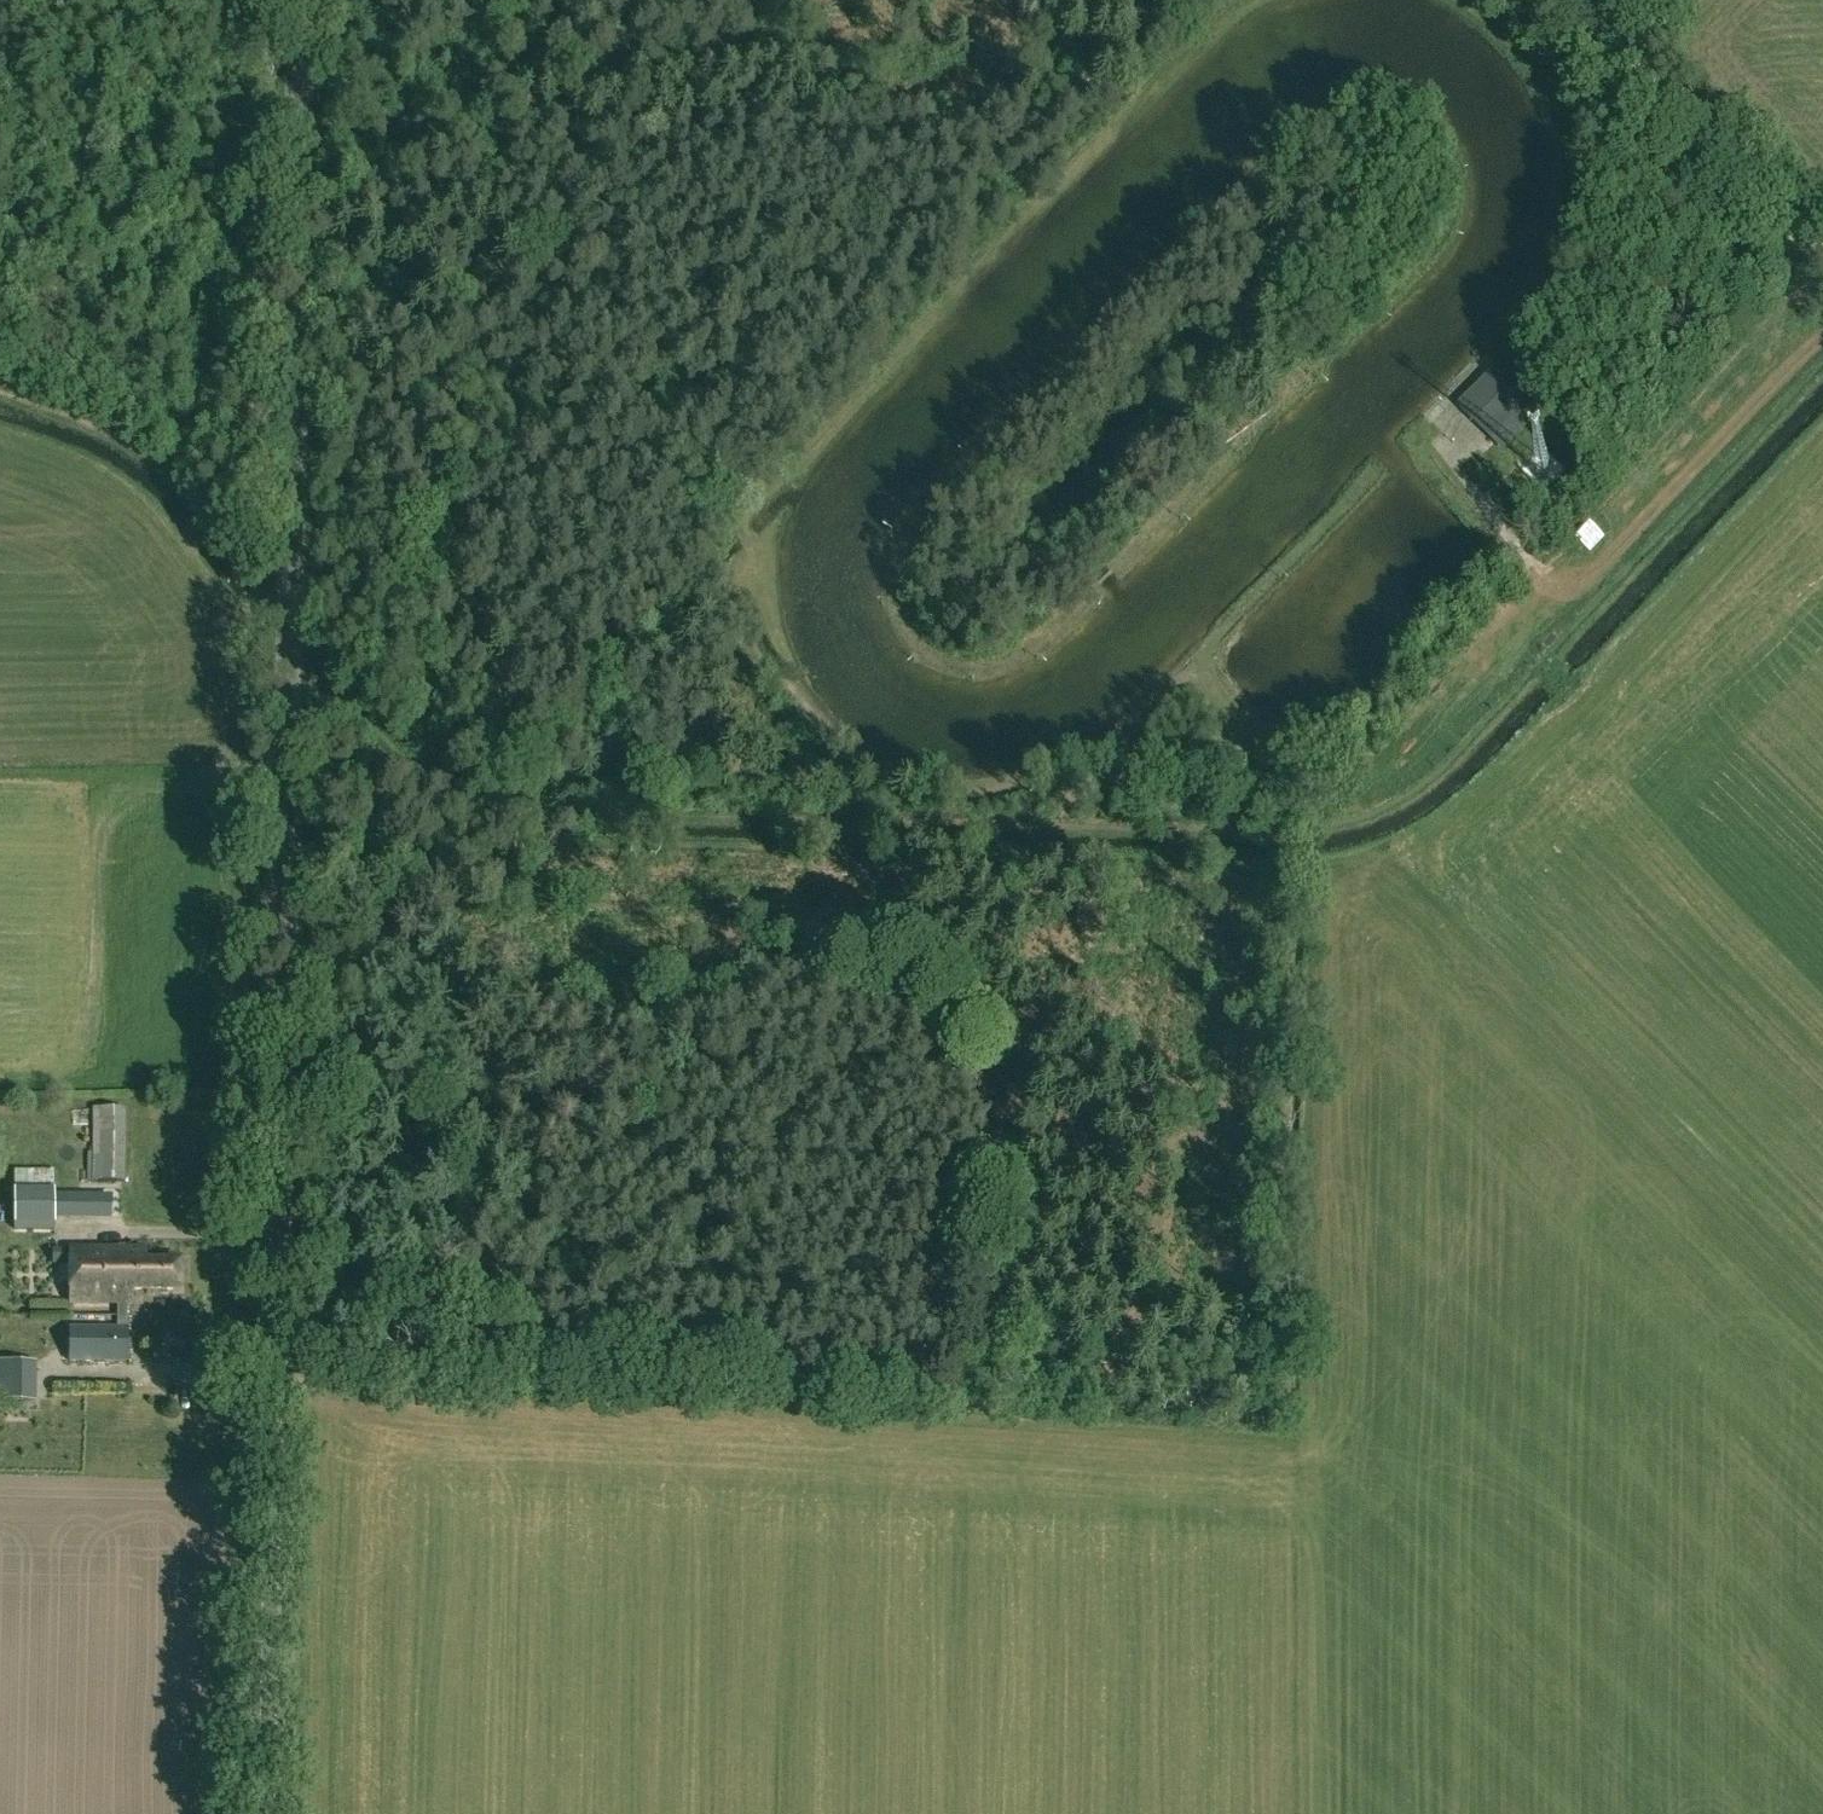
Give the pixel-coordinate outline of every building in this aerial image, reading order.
[(1554,238),(1559,255),(1575,250),(1570,233),(1554,238)] [(1462,405),(1483,425),(1515,391),(1494,371),(1462,405)] [(93,1107),(93,1181),(126,1181),(126,1109),(93,1107)] [(15,1230),(57,1229),(56,1169),(35,1169),(35,1171),(15,1171),(15,1230)] [(112,1194),(92,1194),(92,1218),(112,1218),(112,1194)] [(73,1302),(121,1302),(131,1302),(131,1290),(182,1290),(181,1262),(145,1262),(144,1248),(56,1250),(56,1261),(73,1261),(73,1302)] [(130,1363),(130,1335),(130,1326),(127,1326),(127,1304),(117,1304),(117,1325),(83,1325),(71,1325),(70,1363),(130,1363)] [(37,1362),(0,1361),(0,1400),(36,1401),(37,1362)]
